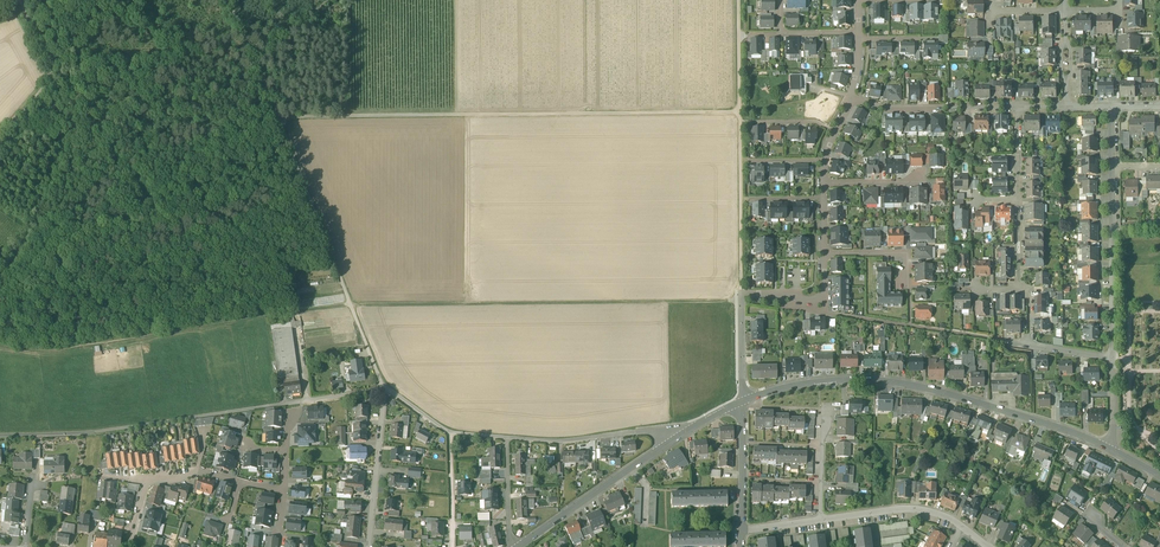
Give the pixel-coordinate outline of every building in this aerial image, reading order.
[(761,11),(774,11),(774,0),(761,0),(761,11)] [(787,9),(802,9),(805,9),(805,0),(787,0),(787,9)] [(836,8),(844,8),(850,8),(850,6),(850,2),(850,0),(836,0),(836,8)] [(975,13),(975,14),(982,14),(982,2),(968,2),(967,2),(967,13),(975,13)] [(874,16),(874,20),(884,20),(884,11),(884,6),(874,6),(874,10),(874,16)] [(902,6),(892,6),(892,18),(893,18),(901,18),(902,18),(902,15),(902,6)] [(913,18),(913,20),(923,20),(923,8),(921,8),(921,7),(921,6),(912,6),(912,7),(912,9),(910,9),(910,13),(910,18),(913,18)] [(923,20),(934,20),(934,18),(937,18),(937,12),(937,9),(935,9),(934,7),(934,6),(926,6),(926,7),(926,8),(923,8),(923,20)] [(1129,29),(1141,29),(1141,21),(1143,21),(1143,15),(1135,15),(1129,15),(1129,21),(1128,21),(1128,25),(1129,25),(1129,29)] [(786,26),(798,26),(798,16),(797,16),(786,16),(786,26)] [(839,26),(850,26),(850,16),(846,16),(838,16),(838,18),(839,22),(839,26)] [(760,18),(761,28),(773,28),(773,25),(773,22),(773,18),(771,18),(760,18)] [(1020,30),(1033,30),(1033,18),(1026,19),(1020,19),(1020,25),(1020,30)] [(1043,34),(1043,35),(1044,35),(1052,35),(1055,35),(1055,26),(1055,23),(1055,18),(1043,18),(1043,29),(1044,29),(1044,34),(1043,34)] [(969,30),(971,30),(970,24),(976,24),(976,20),(966,20),(966,26),(969,26),(969,30)] [(1011,37),(1011,32),(1011,20),(997,20),(997,32),(997,37),(1011,37)] [(971,38),(983,38),(982,23),(976,24),(970,24),(971,30),(971,33),(971,38)] [(938,44),(947,44),(947,36),(938,36),(938,44)] [(1123,52),(1135,52),(1135,45),(1139,45),(1139,37),(1123,38),(1123,45),(1123,52)] [(751,54),(761,54),(761,51),(760,39),(751,40),(751,53),(751,54)] [(769,52),(774,52),(774,58),(779,58),(779,39),(769,39),(769,45),(769,51),(769,52)] [(797,39),(787,39),(787,55),(797,55),(797,51),(797,39)] [(850,39),(836,39),(836,40),(836,50),(841,50),(850,50),(850,39)] [(1043,43),(1043,48),(1050,48),(1052,48),(1052,39),(1045,39),(1045,43),(1043,43)] [(804,41),(804,52),(808,52),(809,55),(815,55),(815,53),(815,43),(815,40),(812,40),(812,41),(804,41)] [(876,50),(876,57),(886,57),(886,55),(891,55),(891,49),(891,45),(886,45),(886,43),(876,43),(876,50)] [(899,43),(900,49),(900,55),(905,55),(905,56),(914,56),(914,55),(914,51),(914,44),(907,44),(907,43),(899,43)] [(923,43),(924,59),(931,58),(931,54),(937,54),(937,43),(923,43)] [(968,57),(983,57),(983,45),(967,45),(968,57)] [(846,57),(838,57),(838,67),(850,66),(850,57),(846,57)] [(1076,73),(1076,85),(1087,85),(1087,78),(1090,78),(1090,73),(1076,73)] [(801,90),(801,93),(801,94),(803,95),(804,95),(805,94),(806,92),(806,86),(805,86),(805,83),(805,79),(808,79),(807,78),(807,75),(804,75),(800,75),(789,75),(789,90),(801,90)] [(841,77),(834,75),(832,83),(832,84),(837,85),(844,87),(846,82),(847,78),(841,77)] [(957,98),(957,99),(962,99),(962,97),(967,97),(967,82),(956,82),(956,83),(956,89),(956,91),(952,91),(952,98),(957,98)] [(908,101),(919,101),(919,95),(919,85),(919,84),(907,85),(908,101)] [(1023,98),(1033,98),(1033,85),(1024,86),(1020,86),(1019,86),(1019,89),(1020,96),(1023,96),(1023,98)] [(1088,91),(1087,85),(1076,85),(1077,97),(1090,97),(1090,91),(1088,91)] [(1143,97),(1151,97),(1151,93),(1153,93),(1153,94),(1154,95),(1156,95),(1156,89),(1156,85),(1155,85),(1142,85),(1142,93),(1143,93),(1143,97)] [(869,97),(879,98),(881,88),(876,87),(870,86),(870,91),(869,97)] [(887,100),(887,101),(900,101),(900,87),(893,88),(894,91),(888,91),(888,93),(887,93),(887,100)] [(928,87),(928,101),(939,101),(938,87),(930,87),(928,87)] [(975,87),(975,99),(990,99),(990,90),(990,87),(975,87)] [(866,114),(858,109),(852,119),(854,120),(861,124),(866,114)] [(943,116),(931,116),(931,126),(932,133),(943,133),(943,116)] [(885,132),(893,132),(893,117),(885,117),(885,125),(885,128),(885,132)] [(901,117),(893,117),(893,132),(901,132),(901,128),(901,121),(901,117)] [(996,131),(1007,131),(1007,126),(1009,124),(1007,122),(1007,120),(1006,119),(1007,117),(996,117),(996,123),(996,131)] [(1053,133),(1060,133),(1060,127),(1061,127),(1061,122),(1060,122),(1060,117),(1055,117),(1055,118),(1047,118),(1047,128),(1047,131),(1053,131),(1053,133)] [(953,132),(963,132),(964,132),(963,125),(963,121),(964,121),(964,118),(953,118),(953,132)] [(1082,118),(1083,126),(1083,127),(1092,127),(1096,126),(1096,118),(1091,118),(1088,118),(1082,118)] [(1142,118),(1142,120),(1142,133),(1155,133),(1155,127),(1155,118),(1142,118)] [(852,124),(853,125),(859,128),(861,129),(864,125),(861,124),(854,120),(852,124)] [(1142,138),(1142,133),(1142,120),(1129,120),(1129,133),(1129,135),(1133,135),(1133,138),(1134,139),(1138,139),(1139,138),(1142,138)] [(844,134),(853,138),(856,140),(858,137),(860,133),(857,131),(851,128),(848,126),(844,134)] [(761,143),(763,143),(762,135),(762,128),(752,129),(752,140),(756,140),(756,143),(761,143)] [(770,140),(780,140),(780,128),(770,128),(770,134),(770,140)] [(787,128),(787,140),(798,140),(798,132),(798,128),(787,128)] [(816,138),(816,135),(817,134),(818,134),(818,132),(818,131),(817,130),(816,130),(816,129),(805,129),(805,131),(805,141),(805,144),(807,143),(807,144),(813,144),(813,143),(814,143),(814,138),(816,138)] [(1094,140),(1087,140),(1083,140),(1083,145),(1083,151),(1083,152),(1096,152),(1096,140),(1094,140)] [(840,155),(847,158),(850,148),(838,144),(835,153),(840,155)] [(910,167),(922,167),(922,156),(910,156),(910,167)] [(929,169),(943,168),(943,156),(929,156),(929,165),(929,169)] [(842,168),(844,168),(849,169),(850,163),(848,162),(844,161),(843,164),(842,168)] [(886,175),(894,175),(894,161),(886,161),(886,165),(886,175)] [(902,161),(894,161),(894,175),(902,175),(902,165),(902,161)] [(830,173),(839,175),(840,175),(841,172),(843,173),(844,168),(842,168),(843,164),(836,163),(833,162),(830,173)] [(871,175),(874,175),(874,174),(878,174),(878,165),(878,163),(872,163),(867,163),(867,174),(871,174),(871,175)] [(770,177),(784,177),(784,166),(770,166),(770,177)] [(793,172),(793,176),(798,176),(798,177),(803,177),(803,176),(808,176),(808,166),(793,166),(793,172)] [(763,182),(763,167),(754,168),(754,171),(755,182),(763,182)] [(953,190),(968,190),(967,181),(967,175),(957,176),(957,180),(953,180),(953,190)] [(1146,178),(1146,184),(1146,189),(1147,189),(1157,189),(1159,189),(1159,178),(1146,178)] [(1093,196),(1097,196),(1096,182),(1087,183),(1083,183),(1083,196),(1086,196),(1093,196)] [(1133,198),(1137,198),(1137,188),(1137,185),(1137,182),(1126,182),(1126,198),(1133,198)] [(1142,185),(1142,188),(1137,188),(1137,198),(1142,198),(1142,192),(1147,192),(1147,189),(1146,189),(1146,184),(1142,185)] [(934,202),(944,202),(944,187),(934,187),(934,195),(934,202)] [(902,189),(893,190),(893,204),(901,204),(902,204),(902,197),(902,189)] [(914,206),(918,206),(918,189),(913,189),(913,192),(909,192),(909,204),(909,206),(914,206)] [(923,189),(918,189),(918,206),(926,206),(926,192),(923,192),(923,189)] [(864,190),(864,205),(877,205),(877,198),(877,190),(864,190)] [(884,204),(893,204),(893,190),(884,190),(884,198),(884,204)] [(831,192),(831,203),(833,203),(840,203),(841,203),(841,202),(843,202),(843,197),(841,197),(841,192),(831,192)] [(756,216),(756,218),(763,218),(763,211),(763,208),(760,208),(760,204),(752,204),(753,216),(756,216)] [(1026,205),(1026,213),(1043,213),(1042,205),(1033,205),(1026,205)] [(996,221),(1001,221),(1001,219),(1005,219),(1005,221),(1010,221),(1010,216),(1010,209),(1005,209),(1005,207),(1001,207),(1001,209),(996,209),(996,211),(996,217),(996,221)] [(955,208),(955,218),(967,218),(967,212),(963,212),(963,208),(955,208)] [(835,222),(837,223),(838,222),(842,221),(842,218),(843,217),(842,216),(842,211),(836,211),(831,211),(831,222),(835,222)] [(1043,221),(1043,213),(1026,213),(1026,222),(1034,222),(1043,222),(1043,221)] [(955,230),(961,230),(967,230),(967,223),(966,223),(966,218),(967,218),(955,218),(955,224),(954,225),(954,228),(955,229),(955,230)] [(910,236),(910,241),(927,241),(931,241),(931,240),(931,229),(911,230),(910,230),(910,236)] [(1026,241),(1026,248),(1043,248),(1042,248),(1042,242),(1043,242),(1043,235),(1042,235),(1042,230),(1043,230),(1043,229),(1042,229),(1026,229),(1026,237),(1025,238),(1025,240),(1026,241)] [(831,234),(831,238),(847,237),(847,230),(842,230),(831,230),(831,234)] [(880,232),(872,232),(872,247),(880,247),(880,236),(880,232)] [(847,245),(847,237),(831,238),(831,241),(831,246),(842,245),(847,245)] [(792,257),(809,257),(809,240),(792,241),(792,243),(792,246),(792,251),(792,254),(792,257)] [(755,257),(772,257),(772,241),(755,241),(755,244),(756,244),(756,247),(755,247),(755,252),(756,252),(756,255),(755,255),(755,257)] [(915,259),(931,259),(931,248),(926,248),(917,248),(915,248),(915,259)] [(1043,248),(1026,248),(1026,256),(1026,257),(1026,259),(1026,267),(1042,267),(1043,267),(1043,266),(1042,266),(1042,261),(1043,261),(1043,254),(1042,254),(1042,248),(1043,248)] [(1002,258),(1002,266),(1011,266),(1011,252),(1006,253),(1002,253),(1002,258)] [(957,256),(957,264),(957,265),(959,265),(959,270),(960,270),(968,270),(968,264),(967,264),(967,261),(968,261),(968,256),(957,256)] [(831,262),(831,273),(841,273),(841,261),(831,262)] [(922,266),(917,266),(917,269),(916,269),(916,274),(932,274),(932,271),(934,271),(934,266),(931,266),(926,266),(926,265),(922,266)] [(756,285),(772,285),(772,268),(772,266),(756,266),(756,267),(756,270),(756,273),(756,278),(756,281),(756,285)] [(1011,279),(1011,266),(1002,266),(1002,273),(1002,278),(1002,279),(1007,279),(1011,279)] [(882,307),(901,307),(901,294),(890,294),(890,282),(890,269),(886,269),(883,269),(876,269),(876,282),(877,282),(877,294),(876,294),(877,305),(882,305),(882,307)] [(916,274),(916,280),(917,280),(917,283),(922,283),(926,283),(931,283),(931,282),(935,282),(935,278),(932,278),(932,274),(916,274)] [(1043,286),(1049,286),(1048,274),(1037,274),(1037,286),(1043,286)] [(832,303),(832,308),(843,308),(848,308),(848,280),(843,280),(832,280),(832,284),(832,303)] [(1098,300),(1098,289),(1092,289),(1086,289),(1081,289),(1081,296),(1081,300),(1098,300)] [(915,300),(926,300),(926,290),(924,290),(915,290),(915,300)] [(1020,296),(1010,297),(1011,311),(1020,311),(1020,305),(1020,300),(1020,296)] [(1001,311),(1011,311),(1010,297),(1001,297),(1001,300),(1001,305),(1001,311)] [(1041,314),(1048,314),(1048,305),(1048,298),(1048,297),(1041,297),(1036,297),(1036,306),(1035,306),(1035,314),(1041,314)] [(976,316),(988,316),(988,303),(976,303),(976,316)] [(921,319),(924,319),(925,318),(930,318),(930,307),(928,307),(915,308),(915,318),(920,318),(921,319)] [(1086,320),(1097,320),(1097,309),(1094,309),(1086,310),(1085,310),(1086,320)] [(820,330),(824,330),(824,319),(819,319),(815,319),(810,319),(810,321),(810,331),(815,330),(815,332),(820,332),(820,330)] [(271,326),(271,331),(291,328),(291,323),(271,326)] [(751,323),(751,333),(762,333),(762,325),(762,323),(757,323),(751,323)] [(1041,323),(1038,323),(1038,324),(1035,324),(1035,332),(1046,331),(1046,330),(1049,330),(1049,323),(1041,323)] [(271,331),(278,379),(283,378),(298,376),(291,328),(271,331)] [(1087,334),(1087,341),(1098,340),(1098,328),(1096,328),(1087,328),(1085,328),(1084,329),(1084,333),(1085,334),(1087,334)] [(762,342),(762,333),(751,333),(751,342),(762,342)] [(1053,345),(1063,346),(1063,340),(1053,338),(1053,345)] [(872,352),(872,356),(873,367),(881,367),(881,356),(881,352),(880,352),(872,352)] [(826,370),(832,370),(832,355),(819,355),(819,360),(815,360),(815,370),(821,370),(821,369),(826,369),(826,370)] [(841,368),(857,368),(857,356),(854,356),(851,356),(841,356),(841,368)] [(864,367),(873,367),(872,356),(869,356),(869,357),(865,357),(865,356),(864,356),(864,367)] [(1037,357),(1037,368),(1048,368),(1048,357),(1037,357)] [(785,373),(800,373),(800,366),(800,359),(794,360),(794,361),(785,361),(785,367),(785,373)] [(909,359),(909,371),(922,371),(922,364),(922,359),(909,359)] [(351,361),(352,370),(353,374),(349,374),(350,381),(351,382),(365,380),(363,370),(362,370),(361,360),(357,361),(351,361)] [(1067,374),(1072,374),(1072,362),(1060,363),(1060,372),(1067,372),(1067,374)] [(930,380),(936,380),(936,379),(943,379),(943,378),(943,368),(943,363),(935,363),(935,364),(931,364),(931,374),(930,374),(930,380)] [(950,366),(950,379),(955,379),(955,378),(962,378),(962,379),(963,379),(963,367),(962,367),(962,366),(954,366),(950,366)] [(752,379),(776,379),(776,367),(752,367),(752,379)] [(1084,381),(1099,381),(1099,373),(1099,369),(1084,369),(1084,381)] [(983,374),(974,374),(970,374),(970,386),(979,386),(979,387),(984,387),(983,374)] [(1015,391),(1015,395),(1028,395),(1028,378),(1022,378),(1022,381),(1012,381),(1012,374),(996,375),(996,385),(999,384),(999,391),(1015,391)] [(991,375),(991,391),(999,391),(999,384),(996,385),(996,375),(991,375)] [(283,378),(284,384),(299,382),(298,376),(283,378)] [(332,382),(333,389),(343,387),(342,381),(332,382)] [(284,384),(285,396),(293,395),(293,394),(301,392),(301,394),(300,382),(299,382),(284,384)] [(891,413),(892,413),(892,400),(892,396),(877,396),(877,412),(877,411),(891,412),(891,413)] [(1039,407),(1050,407),(1050,396),(1039,397),(1039,407)] [(852,401),(851,401),(848,401),(848,403),(848,406),(848,413),(861,414),(861,413),(861,402),(861,401),(860,401),(852,400),(852,401)] [(901,414),(911,414),(911,401),(901,401),(901,400),(901,408),(900,414),(901,414)] [(915,402),(911,401),(911,414),(921,415),(921,408),(922,401),(915,401),(915,402)] [(929,414),(936,416),(940,404),(932,402),(930,408),(928,416),(929,417),(929,414)] [(948,407),(940,404),(936,416),(944,418),(943,421),(944,421),(945,419),(947,411),(948,407)] [(1075,417),(1075,415),(1075,408),(1075,405),(1061,405),(1061,416),(1069,416),(1069,417),(1075,417)] [(356,407),(356,408),(357,411),(357,418),(359,418),(366,417),(366,413),(367,413),(367,407),(356,407)] [(308,416),(308,419),(318,419),(323,419),(323,417),(323,409),(323,408),(308,408),(308,411),(307,413),(307,415),(308,416)] [(952,421),(959,423),(963,411),(955,408),(954,413),(951,421),(951,423),(952,421)] [(971,413),(963,411),(959,423),(967,425),(966,427),(967,427),(968,425),(970,417),(971,413)] [(1086,414),(1086,422),(1103,422),(1103,411),(1088,411),(1088,414),(1086,414)] [(763,429),(763,426),(764,412),(755,412),(754,429),(763,429)] [(772,427),(772,426),(773,415),(773,413),(764,412),(763,426),(772,427)] [(772,426),(780,426),(781,415),(773,415),(772,426)] [(780,426),(788,426),(788,419),(788,416),(781,415),(780,426)] [(980,428),(983,429),(988,431),(989,430),(992,422),(979,416),(977,421),(974,426),(975,426),(976,426),(980,428)] [(238,428),(239,429),(241,428),(241,427),(244,425),(245,425),(246,419),(245,419),(238,417),(237,420),(232,418),(229,426),(238,428)] [(788,429),(796,429),(796,419),(788,419),(788,426),(788,429)] [(804,419),(796,419),(796,429),(804,430),(804,424),(804,419)] [(837,436),(847,437),(847,436),(850,436),(850,427),(852,427),(853,421),(842,421),(838,421),(837,436)] [(354,429),(354,433),(366,433),(366,425),(354,425),(354,430),(354,429)] [(391,438),(402,439),(403,427),(403,426),(401,426),(392,425),(392,426),(393,426),(392,432),(391,432),(391,438)] [(1005,444),(1006,444),(1006,443),(1008,438),(1012,430),(999,425),(993,437),(993,439),(993,438),(997,439),(996,440),(1002,443),(1002,442),(1006,443),(1005,444)] [(972,432),(969,438),(977,441),(981,432),(979,431),(980,428),(976,426),(974,432),(973,433),(972,432)] [(309,443),(311,443),(311,438),(314,438),(314,427),(299,427),(299,435),(295,435),(296,443),(298,443),(309,443)] [(719,437),(720,441),(725,440),(725,438),(733,438),(733,428),(725,429),(725,428),(719,428),(719,429),(719,437)] [(416,439),(425,445),(430,435),(420,430),(418,434),(416,439)] [(223,432),(221,439),(237,443),(238,439),(234,438),(235,435),(228,433),(224,431),(223,432)] [(366,441),(366,433),(354,433),(355,437),(354,437),(354,442),(366,441)] [(266,443),(280,444),(281,435),(275,435),(266,435),(266,443)] [(1012,447),(1011,449),(1009,455),(1017,459),(1018,456),(1019,454),(1017,453),(1018,450),(1024,452),(1029,440),(1022,437),(1017,435),(1016,439),(1014,442),(1012,447)] [(1031,447),(1035,448),(1036,444),(1040,446),(1043,440),(1036,437),(1031,447)] [(197,439),(190,440),(192,454),(200,453),(197,439)] [(236,447),(237,443),(221,439),(219,446),(224,447),(230,449),(231,446),(236,447)] [(186,455),(192,454),(190,440),(183,441),(184,445),(185,455),(186,455)] [(694,449),(695,455),(700,455),(700,453),(707,452),(706,441),(701,442),(702,443),(694,443),(694,449)] [(625,453),(636,451),(634,443),(624,444),(624,447),(625,453)] [(837,457),(849,458),(850,444),(847,444),(837,444),(837,457)] [(1034,460),(1042,463),(1043,460),(1047,461),(1050,457),(1052,458),(1053,455),(1052,455),(1054,451),(1047,447),(1046,449),(1040,446),(1036,444),(1035,448),(1033,452),(1037,454),(1034,460)] [(186,460),(186,455),(185,455),(184,445),(177,446),(179,461),(186,460)] [(1065,456),(1069,458),(1076,461),(1080,452),(1076,450),(1077,448),(1071,445),(1065,456)] [(172,462),(179,461),(177,446),(170,447),(172,462)] [(165,463),(172,462),(170,447),(163,449),(164,457),(165,463)] [(753,459),(761,460),(761,448),(753,448),(753,459)] [(360,459),(362,460),(364,460),(366,459),(365,456),(367,456),(368,455),(368,453),(367,452),(366,450),(365,449),(359,449),(352,449),(352,450),(352,454),(351,454),(350,455),(350,459),(351,460),(357,460),(358,459),(358,458),(360,458),(360,459)] [(490,449),(490,459),(499,458),(499,449),(490,449)] [(600,459),(615,459),(615,449),(600,450),(600,459)] [(678,461),(683,468),(688,464),(678,449),(673,453),(673,454),(668,457),(668,456),(663,460),(665,463),(665,464),(666,465),(668,468),(678,461)] [(1026,453),(1024,452),(1018,450),(1017,453),(1019,454),(1018,456),(1023,458),(1026,453)] [(401,462),(415,463),(415,456),(402,454),(402,452),(392,451),(392,453),(391,453),(391,455),(392,455),(391,461),(401,462)] [(122,468),(129,467),(128,456),(127,453),(120,454),(122,468)] [(137,469),(143,468),(144,468),(142,456),(142,453),(135,455),(137,469)] [(564,464),(576,464),(575,453),(562,453),(563,464),(564,464)] [(588,453),(575,453),(576,464),(588,463),(588,453)] [(791,453),(790,464),(798,464),(799,453),(791,453)] [(807,453),(799,453),(798,464),(806,464),(806,461),(806,458),(807,454),(807,453)] [(14,459),(14,469),(32,469),(32,459),(31,459),(31,454),(30,454),(24,454),(24,459),(21,459),(14,459)] [(115,469),(122,468),(120,454),(113,455),(115,469)] [(156,454),(149,455),(151,470),(158,468),(158,465),(157,458),(156,454)] [(221,454),(219,461),(235,466),(236,462),(232,460),(233,458),(226,455),(221,454)] [(1087,464),(1084,470),(1091,474),(1094,468),(1094,467),(1096,465),(1099,466),(1098,469),(1109,474),(1110,473),(1114,464),(1091,454),(1089,457),(1086,464),(1087,464)] [(108,470),(115,469),(113,455),(106,456),(107,462),(107,468),(108,469),(108,470)] [(129,470),(137,469),(135,455),(128,456),(129,467),(129,470)] [(144,471),(151,470),(149,455),(142,456),(144,468),(143,468),(144,471)] [(253,468),(257,468),(257,467),(257,457),(257,456),(253,455),(252,456),(250,456),(249,455),(245,455),(245,468),(249,468),(249,467),(253,467),(253,468)] [(720,468),(731,469),(731,464),(731,456),(720,455),(720,461),(720,468)] [(276,469),(276,464),(276,461),(273,461),(273,456),(265,456),(265,458),(264,467),(268,467),(268,469),(276,469)] [(524,456),(522,456),(519,456),(518,456),(515,456),(516,466),(525,465),(525,461),(524,456)] [(64,458),(54,458),(54,462),(45,462),(45,473),(64,473),(64,458)] [(499,458),(490,459),(490,465),(490,468),(490,469),(491,469),(500,468),(499,458)] [(234,470),(235,466),(219,461),(217,467),(217,468),(221,469),(229,471),(230,468),(234,470)] [(678,461),(668,468),(670,470),(677,465),(680,470),(683,468),(678,461)] [(525,475),(525,465),(516,466),(516,476),(525,475)] [(550,475),(557,472),(553,465),(547,467),(550,475)] [(845,484),(848,484),(848,476),(853,476),(853,471),(853,468),(842,467),(842,468),(838,468),(838,472),(838,475),(836,475),(836,484),(845,484)] [(1133,483),(1133,484),(1137,477),(1138,475),(1121,467),(1114,479),(1120,482),(1122,478),(1126,480),(1133,483)] [(409,476),(416,477),(416,473),(420,474),(420,470),(409,468),(409,476)] [(293,470),(293,479),(296,479),(303,479),(307,479),(306,469),(293,470)] [(347,471),(347,477),(353,477),(352,481),(364,482),(365,473),(360,472),(361,470),(357,470),(357,472),(347,471)] [(479,473),(480,476),(480,480),(490,480),(491,479),(491,470),(481,470),(479,470),(479,473)] [(710,479),(720,479),(720,470),(711,470),(710,479)] [(1091,475),(1083,472),(1081,476),(1088,480),(1091,475)] [(1109,474),(1103,485),(1106,487),(1107,487),(1111,480),(1114,474),(1110,473),(1109,474)] [(525,475),(525,487),(528,487),(529,487),(533,487),(533,475),(531,475),(525,475)] [(389,487),(398,488),(399,481),(400,476),(390,476),(389,487)] [(1135,487),(1140,490),(1145,481),(1137,477),(1133,484),(1133,483),(1132,483),(1136,485),(1135,487)] [(196,490),(203,492),(207,480),(205,479),(205,480),(199,478),(197,485),(196,490)] [(209,481),(207,480),(203,492),(210,494),(211,494),(212,490),(214,483),(209,481)] [(480,480),(480,488),(491,487),(490,480),(480,480)] [(364,482),(352,481),(346,481),(345,490),(343,489),(343,494),(352,495),(352,491),(363,492),(364,482)] [(101,499),(106,500),(108,483),(101,482),(101,488),(100,492),(99,499),(101,499)] [(114,484),(108,483),(106,500),(111,500),(112,500),(113,494),(114,490),(114,484)] [(217,498),(218,498),(225,501),(226,501),(231,486),(221,483),(221,485),(219,492),(217,498)] [(458,484),(459,495),(470,495),(470,483),(463,484),(458,484)] [(919,499),(926,499),(935,499),(935,483),(927,483),(927,489),(919,489),(919,494),(919,499)] [(904,499),(910,499),(910,493),(910,484),(904,484),(904,486),(897,486),(896,492),(899,492),(899,497),(904,497),(904,499)] [(1159,503),(1159,488),(1151,484),(1146,494),(1156,499),(1155,501),(1159,503)] [(9,493),(9,499),(18,500),(22,500),(23,486),(11,485),(10,493),(9,493)] [(181,485),(180,489),(177,498),(178,498),(185,500),(187,495),(189,488),(181,485)] [(1100,494),(1106,487),(1103,485),(1101,485),(1097,491),(1100,494)] [(752,502),(761,503),(761,487),(761,486),(752,486),(752,502)] [(773,502),(773,499),(773,489),(773,487),(766,486),(766,487),(761,487),(761,503),(766,503),(766,502),(773,502)] [(1080,506),(1088,494),(1075,486),(1067,498),(1071,500),(1080,506)] [(176,502),(178,498),(177,498),(180,489),(172,487),(170,494),(168,499),(169,499),(176,502)] [(291,496),(305,498),(306,489),(299,488),(300,487),(296,487),(296,488),(292,487),(291,496)] [(789,497),(797,498),(797,487),(789,487),(789,489),(789,497)] [(805,487),(797,487),(797,498),(805,498),(805,496),(805,493),(805,489),(805,487)] [(62,494),(61,501),(70,502),(73,502),(74,495),(71,495),(72,489),(62,488),(61,494),(62,494)] [(151,492),(151,496),(161,498),(163,493),(163,490),(162,490),(158,489),(157,490),(154,489),(151,492)] [(773,499),(781,500),(781,489),(773,489),(773,499)] [(789,500),(789,497),(789,489),(781,489),(781,500),(789,500)] [(488,500),(498,500),(497,490),(488,490),(488,500)] [(835,504),(850,505),(850,497),(850,492),(845,492),(836,492),(835,504)] [(620,496),(623,503),(631,500),(628,493),(620,496)] [(671,494),(671,507),(727,507),(727,493),(671,494)] [(265,503),(273,505),(275,496),(262,494),(261,502),(261,503),(265,503)] [(606,508),(609,516),(618,512),(617,511),(618,511),(618,509),(617,510),(616,508),(623,506),(624,506),(623,503),(620,496),(619,494),(609,498),(611,502),(604,505),(606,508)] [(940,506),(947,508),(952,496),(945,494),(943,499),(940,506)] [(1154,503),(1155,501),(1156,499),(1146,494),(1144,498),(1154,503)] [(121,495),(120,503),(131,504),(132,498),(131,496),(127,496),(121,495)] [(964,495),(963,497),(960,506),(959,507),(963,509),(966,503),(968,498),(969,497),(964,495)] [(1053,502),(1059,506),(1063,499),(1056,495),(1053,502)] [(159,506),(161,498),(151,496),(149,503),(149,504),(153,505),(159,506)] [(958,499),(952,496),(947,508),(954,511),(957,504),(959,499),(958,499)] [(8,498),(7,504),(3,504),(2,511),(7,512),(17,513),(18,500),(9,499),(8,498)] [(69,508),(70,502),(61,501),(60,500),(59,507),(61,507),(60,514),(71,515),(72,508),(69,508)] [(396,511),(397,501),(387,500),(386,510),(389,510),(396,511)] [(498,510),(498,500),(488,500),(485,500),(486,509),(486,511),(498,510)] [(517,509),(526,509),(526,503),(526,500),(516,500),(517,509)] [(972,520),(974,519),(980,504),(979,503),(973,501),(972,500),(971,505),(966,503),(963,509),(962,512),(961,513),(962,514),(963,514),(966,516),(969,517),(969,518),(970,519),(972,520)] [(1078,509),(1080,506),(1071,500),(1069,503),(1078,509)] [(1106,513),(1113,519),(1121,509),(1116,506),(1108,500),(1102,508),(1107,512),(1106,513)] [(361,503),(350,502),(350,508),(350,512),(361,513),(361,503)] [(130,510),(131,504),(120,503),(119,503),(118,510),(124,511),(128,511),(130,510)] [(301,515),(304,515),(304,511),(306,510),(306,509),(306,505),(292,504),(290,505),(289,513),(291,513),(301,515)] [(998,514),(999,515),(1000,515),(1002,510),(1004,511),(1006,507),(1001,505),(997,514),(998,514)] [(1054,519),(1065,526),(1073,515),(1061,507),(1054,519)] [(526,519),(526,509),(517,509),(517,520),(526,519)] [(992,528),(995,521),(995,522),(999,515),(998,514),(998,515),(994,513),(986,509),(983,516),(984,516),(982,522),(988,524),(988,526),(992,528)] [(258,511),(257,518),(271,520),(272,513),(264,511),(258,510),(258,511)] [(94,511),(94,517),(93,520),(101,521),(102,512),(94,511)] [(590,526),(592,530),(600,527),(601,528),(605,526),(604,522),(599,511),(586,516),(590,526)] [(19,513),(17,513),(7,512),(6,522),(18,523),(19,513)] [(147,512),(146,516),(145,516),(144,520),(161,524),(162,520),(161,520),(162,516),(153,513),(147,512)] [(348,524),(348,528),(359,529),(360,519),(343,517),(343,518),(343,519),(343,523),(348,524)] [(270,528),(271,520),(257,518),(256,526),(263,527),(270,528)] [(1065,526),(1054,519),(1052,522),(1063,530),(1065,526)] [(144,520),(143,524),(144,524),(143,528),(149,530),(158,532),(159,528),(161,524),(144,520)] [(287,530),(300,531),(300,530),(301,523),(301,522),(300,522),(290,520),(288,520),(287,530)] [(384,530),(402,532),(403,522),(386,520),(384,530)] [(204,535),(210,537),(211,533),(220,536),(223,526),(208,521),(207,523),(206,528),(204,535)] [(1000,521),(999,523),(996,529),(1001,531),(1004,525),(1005,523),(1000,521)] [(78,532),(88,534),(90,523),(87,522),(80,522),(79,522),(78,532)] [(569,536),(569,535),(580,531),(580,530),(577,522),(565,527),(569,536)] [(879,526),(879,533),(907,529),(906,522),(879,526)] [(180,538),(184,539),(188,525),(184,524),(180,538)] [(432,531),(433,536),(443,536),(443,524),(437,524),(432,524),(432,525),(432,531)] [(998,538),(1009,542),(1012,535),(1013,536),(1014,533),(1013,533),(1014,530),(1008,527),(1004,525),(1001,531),(998,538)] [(1074,534),(1085,543),(1091,536),(1092,535),(1081,525),(1081,526),(1074,534)] [(490,533),(491,539),(500,537),(498,527),(489,529),(490,533)] [(602,532),(601,528),(600,527),(592,530),(594,534),(594,535),(602,532)] [(358,538),(359,529),(348,528),(347,537),(358,538)] [(460,528),(460,539),(471,539),(471,528),(460,528)] [(583,538),(590,535),(587,528),(580,530),(580,531),(582,537),(583,538)] [(840,530),(842,544),(849,543),(847,529),(840,530)] [(108,534),(107,546),(120,546),(121,539),(121,538),(122,532),(109,531),(108,534)] [(237,546),(240,534),(235,533),(234,532),(230,531),(229,537),(228,537),(227,543),(232,544),(231,546),(237,546)] [(582,537),(580,531),(569,535),(572,542),(579,539),(582,537)] [(827,532),(829,546),(836,545),(834,531),(827,532)] [(856,546),(871,546),(869,531),(854,533),(856,546)] [(931,534),(929,538),(942,545),(945,538),(939,534),(934,532),(933,535),(931,534)] [(56,544),(68,546),(70,535),(66,535),(61,534),(58,533),(56,544)] [(94,546),(97,546),(96,546),(107,546),(108,534),(104,534),(104,535),(101,535),(99,533),(95,533),(94,546)] [(670,546),(725,546),(725,534),(669,535),(670,546)] [(795,536),(797,546),(804,546),(802,535),(795,536)] [(880,538),(881,545),(908,542),(908,535),(880,538)] [(250,536),(249,546),(258,546),(259,537),(250,536)] [(1085,543),(1089,546),(1095,539),(1091,536),(1085,543)] [(1155,545),(1156,543),(1152,540),(1152,541),(1145,536),(1140,546),(1142,546),(1154,546),(1155,545)] [(500,537),(491,539),(493,545),(493,546),(499,546),(503,546),(500,537)] [(784,546),(791,546),(789,537),(782,538),(784,546)] [(809,546),(825,546),(823,537),(808,539),(809,546)] [(163,540),(160,539),(156,538),(153,546),(161,546),(163,540)] [(278,540),(267,538),(266,546),(277,546),(278,540)] [(942,545),(929,538),(926,544),(932,546),(941,546),(942,545)] [(1031,546),(1024,540),(1023,540),(1020,538),(1017,543),(1019,545),(1018,546),(1030,546),(1031,546)] [(562,546),(564,546),(569,545),(566,539),(559,542),(562,546)]
